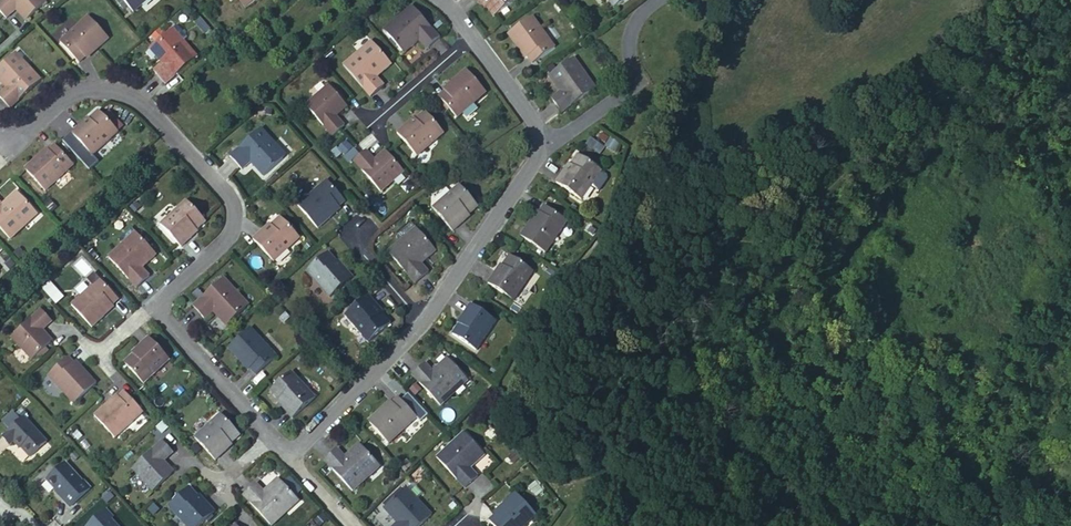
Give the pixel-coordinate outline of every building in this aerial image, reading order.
[(16,10),(19,8),(27,18),(46,2),(44,0),(4,0),(0,4),(0,12),(6,19),(16,10)] [(134,12),(148,0),(123,0),(134,12)] [(245,9),(258,0),(239,0),(245,9)] [(480,2),(482,0),(487,8),(494,17),(516,1),(516,0),(478,0),(480,2)] [(613,9),(625,0),(606,0),(613,9)] [(413,7),(398,19),(401,23),(388,34),(405,54),(419,41),(427,49),(440,38),(413,7)] [(19,8),(16,10),(25,20),(27,18),(19,8)] [(79,63),(85,57),(95,48),(97,50),(109,39),(88,17),(60,42),(79,63)] [(507,35),(517,48),(519,46),(527,57),(532,64),(554,48),(533,17),(507,35)] [(401,23),(398,19),(385,31),(388,34),(401,23)] [(173,30),(169,33),(181,46),(184,43),(173,30)] [(181,46),(169,33),(150,50),(163,64),(155,71),(165,84),(197,57),(184,43),(181,46)] [(371,42),(358,54),(361,57),(374,46),(371,42)] [(361,57),(358,54),(344,65),(371,97),(384,86),(377,78),(391,66),(374,46),(361,57)] [(519,46),(517,48),(524,59),(527,57),(519,46)] [(95,48),(85,57),(87,59),(97,50),(95,48)] [(17,54),(13,57),(24,70),(28,66),(17,54)] [(13,57),(0,69),(0,82),(7,89),(0,95),(0,97),(11,108),(41,80),(28,66),(24,70),(13,57)] [(574,59),(570,62),(580,76),(584,73),(574,59)] [(580,76),(570,62),(549,77),(560,93),(551,99),(561,113),(595,89),(584,73),(580,76)] [(466,71),(454,81),(456,83),(445,91),(439,97),(457,118),(485,93),(466,71)] [(456,83),(454,81),(444,90),(445,91),(456,83)] [(344,126),(336,117),(334,114),(345,105),(329,86),(305,106),(332,137),(344,126)] [(334,114),(336,117),(347,107),(345,105),(334,114)] [(84,125),(82,124),(71,134),(92,156),(117,132),(98,112),(90,120),(84,125)] [(409,127),(408,125),(397,134),(416,157),(443,134),(425,113),(417,121),(409,127)] [(270,146),(274,143),(261,129),(230,157),(242,170),(250,163),(262,177),(282,159),(270,146)] [(616,152),(620,143),(609,137),(605,146),(616,152)] [(285,156),(274,143),(270,146),(282,159),(285,156)] [(39,160),(37,158),(24,169),(45,191),(73,165),(55,145),(48,151),(39,160)] [(46,149),(37,158),(39,160),(48,151),(46,149)] [(377,163),(375,161),(366,151),(354,161),(381,192),(404,173),(388,154),(377,163)] [(386,152),(375,161),(377,163),(388,154),(386,152)] [(566,173),(564,172),(556,183),(581,200),(601,171),(577,156),(571,166),(566,173)] [(318,229),(330,218),(328,216),(338,207),(344,202),(327,181),(298,206),(318,229)] [(453,232),(464,222),(462,220),(468,215),(477,207),(459,187),(433,209),(453,232)] [(24,226),(21,222),(33,211),(16,193),(2,205),(0,202),(0,228),(10,239),(24,226)] [(181,247),(191,237),(189,235),(196,229),(204,221),(186,201),(160,224),(181,247)] [(531,225),(529,223),(520,236),(545,253),(567,222),(544,206),(539,214),(531,225)] [(328,216),(330,218),(340,210),(338,207),(328,216)] [(21,222),(24,226),(36,215),(33,211),(21,222)] [(536,212),(529,223),(531,225),(539,214),(536,212)] [(265,232),(263,231),(253,240),(274,262),(299,238),(280,218),(272,226),(265,232)] [(270,224),(263,231),(265,232),(272,226),(270,224)] [(189,235),(191,237),(198,232),(196,229),(189,235)] [(415,229),(402,241),(404,244),(418,232),(415,229)] [(404,244),(402,241),(387,253),(414,284),(428,273),(420,264),(434,252),(418,232),(404,244)] [(135,233),(121,245),(125,249),(138,237),(135,233)] [(125,249),(121,245),(108,257),(136,288),(148,277),(141,269),(156,256),(138,237),(125,249)] [(340,269),(335,263),(328,254),(307,272),(329,298),(353,278),(343,267),(340,269)] [(498,274),(496,272),(488,284),(513,301),(532,272),(509,257),(503,266),(498,274)] [(92,328),(103,317),(101,315),(111,306),(118,299),(99,279),(71,305),(92,328)] [(226,326),(245,309),(233,296),(237,292),(224,279),(193,307),(205,319),(213,312),(226,326)] [(233,296),(245,309),(248,305),(237,292),(233,296)] [(375,309),(378,307),(368,296),(345,316),(368,342),(388,325),(381,316),(375,309)] [(464,318),(459,325),(453,335),(475,350),(495,322),(470,305),(462,317),(464,318)] [(101,315),(103,317),(113,308),(111,306),(101,315)] [(383,314),(378,307),(375,309),(381,316),(383,314)] [(39,332),(42,330),(51,322),(41,310),(11,337),(31,360),(49,343),(39,332)] [(228,349),(238,361),(240,359),(250,369),(255,375),(275,357),(250,329),(228,349)] [(51,341),(42,330),(39,332),(49,343),(51,341)] [(140,349),(133,355),(124,363),(143,383),(168,360),(148,337),(138,347),(140,349)] [(130,353),(133,355),(140,349),(138,347),(130,353)] [(83,373),(74,363),(68,357),(48,375),(74,403),(96,383),(85,372),(83,373)] [(240,359),(238,361),(248,371),(250,369),(240,359)] [(440,406),(455,393),(451,389),(463,378),(446,359),(431,372),(424,365),(412,376),(440,406)] [(76,362),(74,363),(83,373),(85,372),(76,362)] [(284,406),(282,408),(292,418),(315,397),(291,373),(271,391),(278,399),(284,406)] [(451,389),(455,393),(467,382),(463,378),(451,389)] [(108,407),(106,404),(94,415),(114,437),(142,412),(124,392),(118,398),(108,407)] [(116,396),(106,404),(108,407),(118,398),(116,396)] [(381,413),(379,411),(368,421),(388,444),(416,418),(398,398),(391,404),(381,413)] [(276,401),(282,408),(284,406),(278,399),(276,401)] [(389,401),(379,411),(381,413),(391,404),(389,401)] [(11,430),(3,438),(11,446),(15,443),(21,449),(22,448),(31,458),(48,442),(25,418),(21,421),(14,413),(4,422),(11,430)] [(215,460),(225,451),(223,448),(230,442),(238,435),(220,415),(195,438),(215,460)] [(462,434),(449,445),(453,449),(465,437),(462,434)] [(453,449),(449,445),(436,458),(464,488),(476,477),(469,469),(483,456),(465,437),(453,449)] [(161,463),(163,462),(173,453),(162,441),(133,469),(153,490),(170,474),(161,463)] [(223,448),(225,451),(232,444),(230,442),(223,448)] [(353,492),(367,479),(363,475),(376,463),(358,444),(344,457),(337,449),(324,461),(353,492)] [(172,472),(163,462),(161,463),(170,474),(172,472)] [(363,475),(367,479),(379,467),(376,463),(363,475)] [(66,464),(47,481),(65,500),(64,501),(70,508),(91,489),(85,482),(84,483),(66,464)] [(271,525),(285,513),(282,509),(295,498),(277,479),(263,491),(256,483),(243,495),(271,525)] [(196,497),(189,488),(169,507),(186,525),(198,525),(214,512),(205,501),(203,503),(196,497)] [(414,505),(417,501),(405,489),(402,492),(414,505)] [(417,501),(414,505),(402,492),(383,509),(396,524),(394,525),(419,525),(430,516),(417,501)] [(495,514),(489,520),(494,525),(523,525),(535,515),(514,493),(503,503),(505,506),(495,514)] [(199,495),(196,497),(203,503),(205,501),(199,495)] [(282,509),(285,513),(298,501),(295,498),(282,509)] [(493,512),(495,514),(505,506),(503,503),(493,512)] [(90,525),(117,525),(112,520),(114,518),(107,510),(90,525)]
